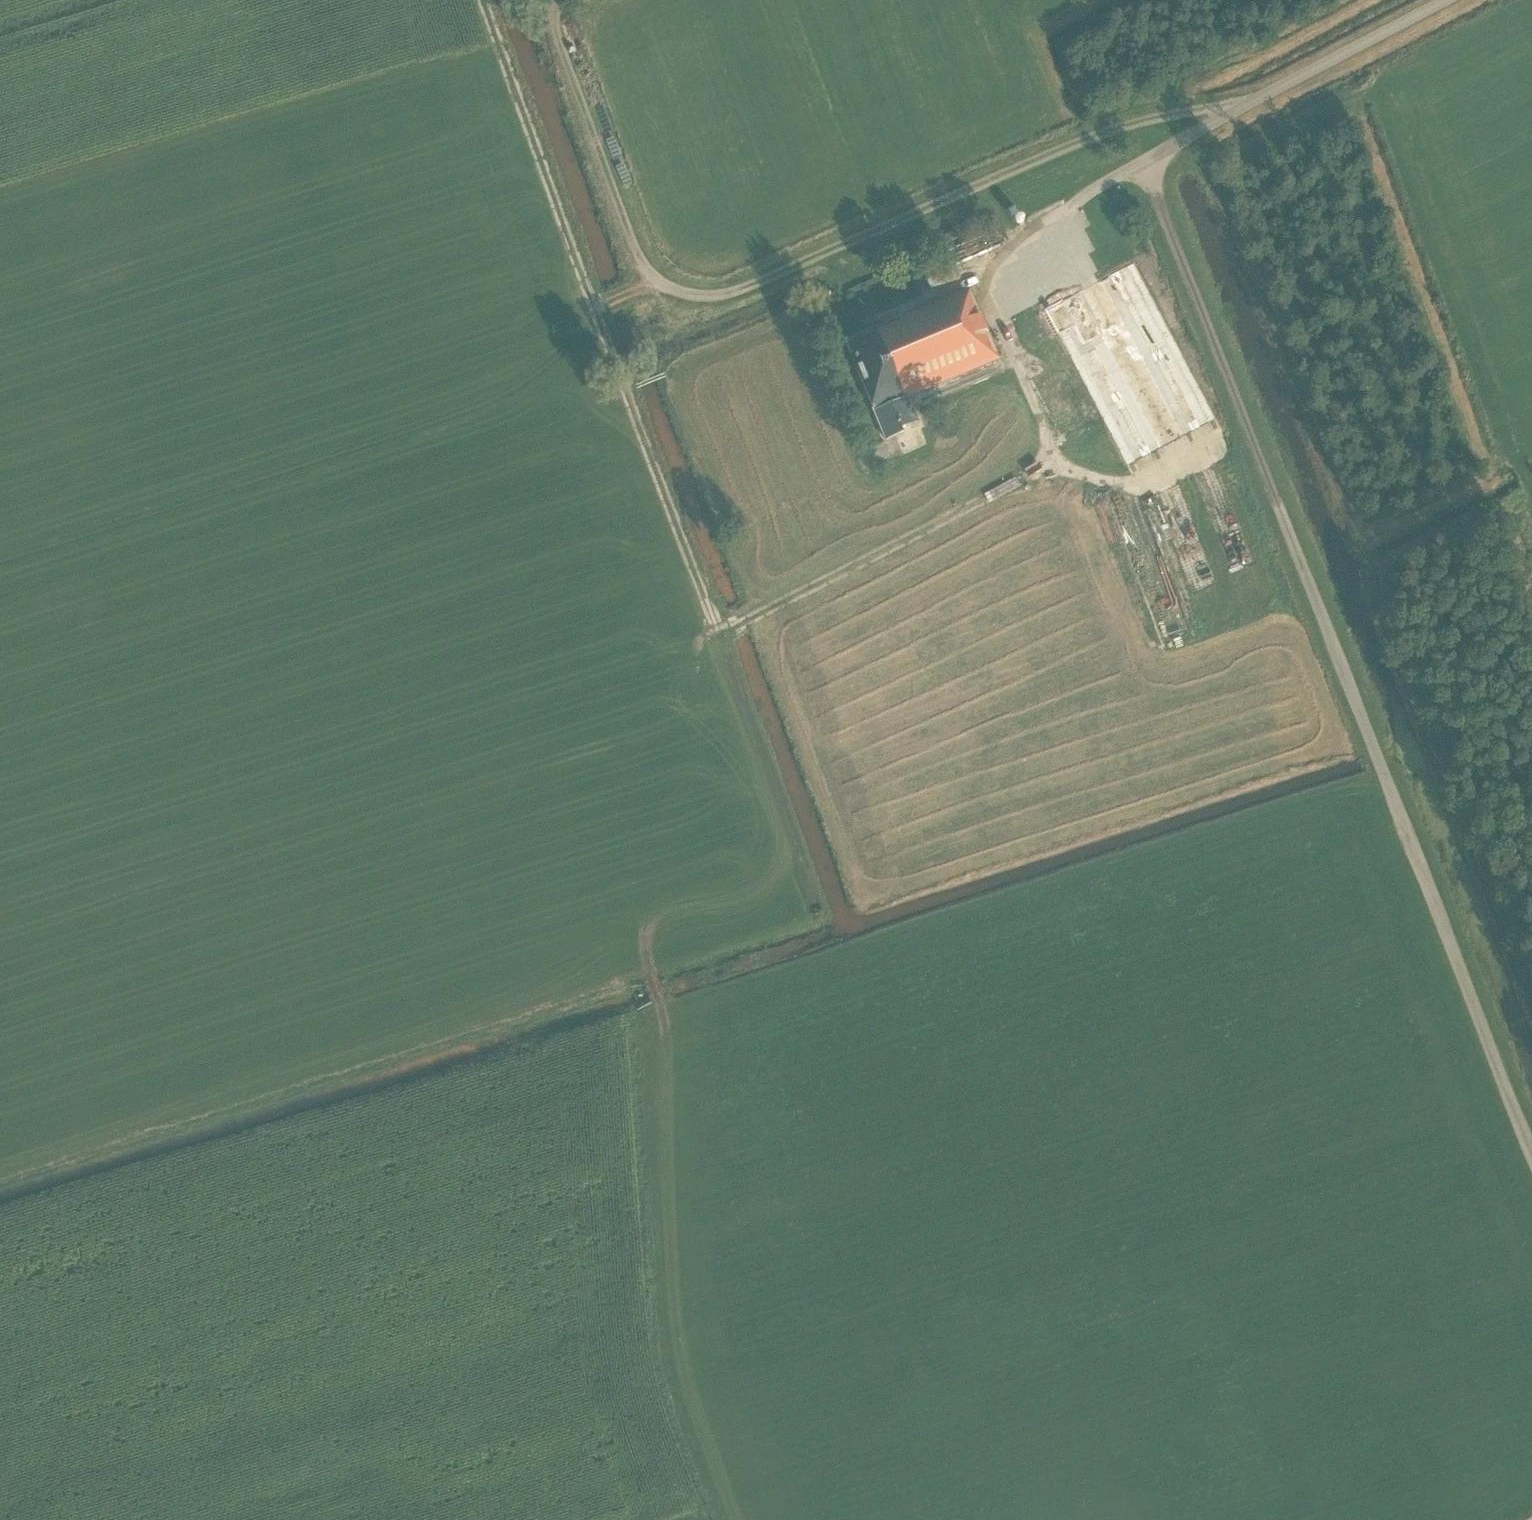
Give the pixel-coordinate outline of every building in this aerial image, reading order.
[(995,226),(984,232),(985,235),(939,255),(944,265),(924,274),(932,292),(960,281),(955,265),(1003,245),(995,226)] [(1125,468),(1213,422),(1133,265),(1044,311),(1125,468)] [(976,307),(972,308),(965,292),(844,343),(882,433),(894,428),(896,432),(919,422),(911,403),(909,404),(906,399),(998,360),(976,307)] [(1057,366),(1032,379),(1061,434),(1086,421),(1057,366)] [(1159,506),(1191,588),(1218,577),(1186,495),(1159,506)] [(1217,517),(1232,572),(1252,567),(1237,511),(1217,517)]
